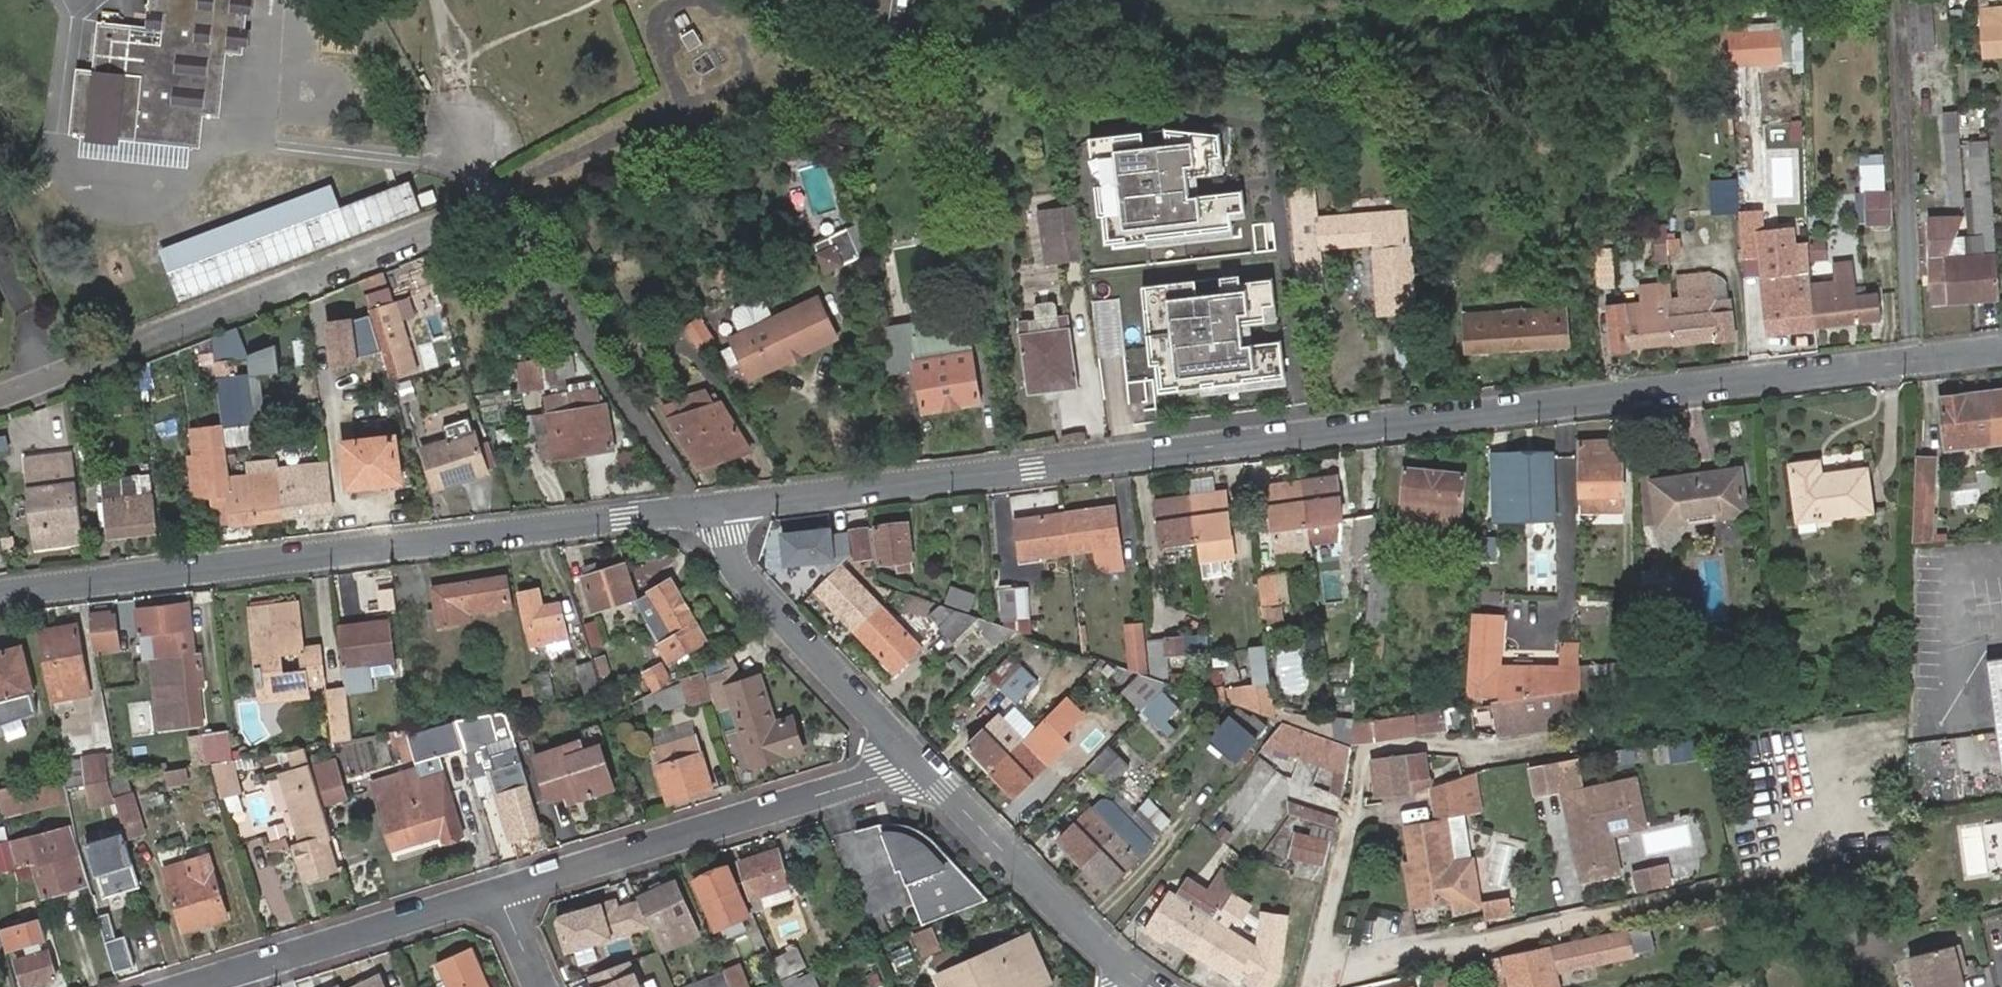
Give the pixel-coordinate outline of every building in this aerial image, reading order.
[(253,0),(155,0),(153,14),(170,16),(168,32),(166,48),(136,45),(137,28),(124,27),(104,25),(99,72),(82,72),(76,139),(92,140),(125,144),(143,145),(144,131),(160,132),(162,114),(210,119),(225,120),(232,55),(247,56),(248,48),(249,32),(251,16),(253,0)] [(1979,5),(1983,53),(2001,52),(2001,3),(1979,5)] [(676,17),(683,29),(693,22),(685,10),(676,17)] [(1748,30),(1746,12),(1746,10),(1730,12),(1732,32),(1748,30)] [(170,16),(153,14),(152,30),(168,32),(170,16)] [(1783,26),(1748,30),(1732,32),(1733,62),(1784,59),(1783,26)] [(683,37),(691,50),(702,43),(694,31),(683,37)] [(1986,109),(1957,111),(1965,202),(1972,202),(1975,236),(1978,236),(1980,256),(1946,260),(1948,279),(1967,278),(1970,301),(1999,299),(1986,109)] [(1965,202),(1957,111),(1944,112),(1950,203),(1965,202)] [(207,152),(210,119),(162,114),(160,132),(144,131),(143,145),(207,152)] [(1138,132),(1095,137),(1104,243),(1231,227),(1227,190),(1186,196),(1182,174),(1209,172),(1207,132),(1163,128),(1164,142),(1141,145),(1138,132)] [(125,149),(125,144),(92,140),(92,145),(125,149)] [(1859,195),(1875,194),(1871,154),(1851,156),(1855,196),(1859,195)] [(1736,175),(1713,176),(1716,208),(1737,207),(1736,175)] [(341,206),(168,271),(179,300),(421,211),(410,181),(341,206)] [(160,249),(168,271),(341,206),(333,183),(160,249)] [(1313,190),(1291,192),(1296,240),(1318,238),(1319,251),(1372,244),(1371,228),(1380,226),(1381,232),(1406,230),(1405,212),(1316,219),(1313,190)] [(1884,224),(1883,194),(1875,194),(1859,195),(1861,225),(1884,224)] [(1036,274),(1084,266),(1076,214),(1039,219),(1044,248),(1032,250),(1036,274)] [(1946,260),(1964,220),(1923,224),(1931,306),(1970,301),(1967,278),(1948,279),(1946,260)] [(1372,244),(1378,315),(1414,311),(1412,287),(1417,287),(1417,276),(1411,277),(1406,230),(1381,232),(1380,226),(1371,228),(1372,244)] [(1745,226),(1746,256),(1761,256),(1760,237),(1760,226),(1745,226)] [(844,230),(825,240),(831,250),(815,258),(824,274),(859,256),(844,230)] [(1781,245),(1796,244),(1796,235),(1760,237),(1761,256),(1746,256),(1749,283),(1765,282),(1765,274),(1767,274),(1782,272),(1781,245)] [(1679,237),(1668,237),(1669,251),(1670,277),(1670,280),(1672,309),(1675,342),(1719,337),(1718,339),(1735,337),(1731,300),(1715,302),(1712,272),(1699,274),(1677,276),(1676,262),(1681,261),(1680,250),(1679,237)] [(1296,240),(1300,281),(1322,279),(1319,251),(1318,238),(1296,240)] [(1812,258),(1826,257),(1825,242),(1812,243),(1812,258)] [(1770,331),(1816,326),(1810,284),(1809,243),(1796,244),(1781,245),(1782,272),(1767,274),(1765,274),(1765,282),(1766,288),(1770,331)] [(1670,277),(1669,251),(1658,252),(1659,264),(1651,264),(1652,283),(1670,280),(1670,277)] [(1697,259),(1681,261),(1676,262),(1677,276),(1699,274),(1697,259)] [(1614,284),(1613,260),(1598,261),(1600,284),(1614,284)] [(1810,284),(1816,326),(1880,319),(1877,293),(1855,296),(1851,262),(1833,265),(1834,280),(1810,284)] [(1197,276),(1150,281),(1163,387),(1287,372),(1283,337),(1243,342),(1240,322),(1266,319),(1264,298),(1274,297),(1271,277),(1240,281),(1239,273),(1218,275),(1220,288),(1199,290),(1197,276)] [(1670,280),(1652,283),(1623,286),(1625,305),(1609,307),(1614,351),(1632,349),(1631,347),(1675,342),(1672,309),(1670,280)] [(383,304),(369,309),(391,378),(412,372),(389,294),(380,297),(383,304)] [(753,380),(838,338),(818,299),(733,342),(753,380)] [(916,348),(946,344),(971,340),(966,304),(911,313),(916,348)] [(1059,319),(1058,308),(1035,310),(1036,322),(1059,319)] [(1564,310),(1533,312),(1535,349),(1566,347),(1564,310)] [(1535,349),(1533,312),(1464,316),(1467,354),(1535,349)] [(904,313),(881,317),(888,352),(909,349),(904,313)] [(909,349),(916,348),(911,313),(904,313),(909,349)] [(686,326),(704,354),(718,346),(700,317),(686,326)] [(1078,390),(1070,318),(1059,319),(1036,322),(1019,324),(1029,396),(1078,390)] [(240,350),(248,372),(283,358),(274,336),(240,350)] [(971,340),(946,344),(956,408),(981,405),(971,340)] [(946,344),(916,348),(919,367),(926,413),(956,408),(946,344)] [(892,371),(919,367),(916,348),(909,349),(888,352),(892,371)] [(574,349),(553,352),(556,374),(577,371),(574,349)] [(545,382),(541,355),(520,358),(523,385),(545,382)] [(250,373),(216,378),(222,426),(257,422),(250,373)] [(552,456),(609,444),(600,403),(594,392),(591,392),(590,388),(571,392),(574,407),(542,414),(552,456)] [(668,416),(699,462),(750,451),(719,403),(714,404),(706,391),(675,398),(685,412),(668,416)] [(1989,392),(1996,443),(2001,443),(2001,391),(1989,392)] [(1946,450),(1996,443),(1989,392),(1940,399),(1946,450)] [(285,517),(280,467),(229,472),(228,466),(222,426),(201,429),(204,455),(190,458),(194,500),(213,498),(232,495),(234,519),(235,522),(285,517)] [(475,433),(422,448),(435,488),(466,479),(464,471),(485,465),(475,433)] [(396,437),(346,443),(352,487),(402,481),(396,437)] [(1620,498),(1620,445),(1579,446),(1579,468),(1580,498),(1580,515),(1581,515),(1599,515),(1621,514),(1620,498)] [(79,464),(78,454),(30,459),(31,470),(79,464)] [(1493,457),(1495,522),(1552,520),(1550,455),(1493,457)] [(1916,459),(1912,543),(1943,541),(1943,535),(1928,536),(1933,460),(1916,459)] [(229,472),(280,467),(279,462),(269,464),(268,461),(228,466),(229,472)] [(285,517),(334,512),(328,461),(280,467),(285,517)] [(1790,466),(1796,523),(1870,514),(1865,470),(1819,476),(1817,463),(1790,466)] [(79,464),(31,470),(41,547),(89,541),(79,464)] [(1401,504),(1460,508),(1463,475),(1404,472),(1401,504)] [(160,533),(153,473),(118,477),(117,473),(102,474),(106,501),(100,502),(102,515),(107,515),(110,538),(160,533)] [(1657,528),(1741,517),(1736,475),(1651,486),(1657,528)] [(1336,479),(1301,483),(1307,526),(1341,522),(1336,479)] [(1276,552),(1309,548),(1307,526),(1301,483),(1268,487),(1273,530),(1276,552)] [(1224,494),(1188,498),(1193,541),(1199,540),(1228,537),(1224,494)] [(234,519),(232,495),(213,498),(214,505),(222,505),(223,520),(234,519)] [(1193,541),(1188,498),(1154,502),(1158,544),(1193,541)] [(1460,508),(1401,504),(1400,522),(1459,527),(1460,508)] [(1110,523),(1115,522),(1114,507),(1107,508),(1110,523)] [(1107,508),(1066,513),(1071,552),(1101,549),(1118,547),(1115,522),(1110,523),(1107,508)] [(1071,552),(1066,513),(1023,519),(1025,535),(1019,535),(1022,559),(1071,552)] [(1350,555),(1372,551),(1375,520),(1376,515),(1355,520),(1350,555)] [(1017,520),(1019,535),(1025,535),(1023,519),(1017,520)] [(830,525),(778,531),(782,567),(812,563),(827,578),(840,565),(848,557),(853,557),(850,532),(831,534),(830,525)] [(881,566),(899,564),(901,575),(914,574),(908,526),(876,529),(881,566)] [(875,559),(871,530),(850,532),(853,557),(852,561),(875,559)] [(1228,537),(1199,540),(1202,562),(1230,559),(1228,537)] [(1477,537),(1475,558),(1492,559),(1494,539),(1477,537)] [(1118,547),(1101,549),(1104,571),(1121,568),(1118,547)] [(1370,562),(1367,588),(1389,591),(1391,564),(1370,562)] [(815,589),(855,632),(880,607),(840,565),(827,578),(815,589)] [(625,566),(586,577),(597,610),(635,599),(625,566)] [(1284,575),(1275,576),(1279,605),(1288,604),(1284,575)] [(1257,578),(1260,607),(1279,605),(1275,576),(1257,578)] [(510,579),(437,591),(443,630),(472,625),(471,615),(502,611),(501,606),(514,605),(510,579)] [(636,603),(672,661),(709,641),(673,581),(636,603)] [(977,597),(955,588),(949,605),(972,613),(977,597)] [(1026,588),(1017,589),(1001,591),(1004,623),(1013,632),(1031,631),(1026,588)] [(1367,588),(1363,624),(1384,627),(1389,591),(1367,588)] [(521,596),(531,645),(545,642),(541,627),(563,623),(559,606),(542,609),(539,592),(521,596)] [(165,651),(166,657),(196,653),(190,605),(139,610),(142,635),(159,633),(161,652),(165,651)] [(285,687),(287,698),(311,696),(310,685),(324,684),(320,651),(305,653),(299,607),(275,610),(252,612),(255,638),(259,668),(256,669),(259,691),(285,687)] [(880,607),(855,632),(895,674),(920,650),(880,607)] [(928,617),(942,629),(958,614),(938,607),(928,617)] [(91,614),(95,651),(114,650),(115,647),(120,646),(116,614),(112,614),(112,612),(91,614)] [(1013,632),(982,622),(958,614),(942,629),(958,645),(977,626),(997,648),(1013,632)] [(1490,700),(1572,689),(1579,687),(1578,661),(1560,663),(1508,669),(1497,665),(1502,619),(1471,618),(1465,698),(1490,700)] [(389,622),(340,628),(345,668),(349,696),(366,693),(376,692),(374,678),(373,665),(394,663),(389,622)] [(595,622),(583,626),(591,650),(604,646),(595,622)] [(38,631),(49,689),(89,683),(78,623),(38,631)] [(563,623),(541,627),(545,642),(567,639),(563,623)] [(1127,626),(1130,659),(1146,657),(1143,625),(1127,626)] [(1560,663),(1578,661),(1578,636),(1558,638),(1560,663)] [(1168,654),(1185,653),(1185,639),(1148,642),(1152,679),(1169,684),(1168,654)] [(532,652),(542,701),(555,698),(545,649),(532,652)] [(36,712),(32,694),(27,694),(22,669),(26,668),(22,650),(0,655),(0,721),(36,712)] [(742,663),(736,651),(707,666),(713,677),(742,663)] [(166,657),(155,659),(158,685),(177,683),(180,704),(201,702),(200,690),(199,681),(196,657),(196,653),(166,657)] [(1601,658),(1601,685),(1637,679),(1636,654),(1601,658)] [(1980,657),(1988,733),(1990,742),(2001,741),(2001,654),(1980,657)] [(1043,687),(1010,655),(988,678),(1021,709),(1043,687)] [(199,681),(206,680),(203,657),(196,657),(199,681)] [(1578,661),(1579,687),(1601,685),(1601,658),(1578,661)] [(373,665),(374,678),(396,675),(394,663),(373,665)] [(648,674),(653,682),(658,691),(675,683),(666,665),(648,674)] [(601,690),(593,666),(579,671),(587,694),(601,690)] [(444,707),(437,667),(421,670),(428,709),(434,717),(439,717),(444,707)] [(32,694),(26,668),(22,669),(27,694),(32,694)] [(1119,689),(1136,706),(1153,688),(1159,681),(1152,679),(1133,672),(1119,689)] [(99,677),(100,686),(113,684),(112,676),(99,677)] [(690,703),(709,697),(703,676),(683,682),(684,687),(654,696),(658,709),(689,700),(690,703)] [(729,687),(751,766),(803,751),(793,718),(773,724),(760,678),(729,687)] [(653,682),(620,698),(625,708),(658,691),(653,682)] [(1245,685),(1248,711),(1274,719),(1269,682),(1245,685)] [(180,704),(177,683),(158,685),(161,705),(180,704)] [(261,702),(287,698),(285,687),(259,691),(261,702)] [(1153,688),(1136,706),(1148,717),(1165,699),(1153,688)] [(1529,699),(1499,703),(1500,710),(1508,709),(1510,715),(1532,713),(1534,726),(1549,724),(1546,711),(1555,710),(1553,695),(1529,699)] [(330,698),(332,711),(350,709),(349,696),(339,697),(330,698)] [(620,698),(608,704),(612,715),(625,708),(620,698)] [(970,745),(995,769),(1026,738),(1034,730),(1009,705),(970,745)] [(332,711),(336,741),(354,738),(350,709),(332,711)] [(523,709),(505,712),(509,725),(511,730),(512,736),(528,731),(523,709)] [(505,712),(486,715),(492,736),(511,730),(509,725),(505,712)] [(1349,745),(1349,749),(1376,742),(1405,735),(1442,725),(1439,713),(1372,729),(1369,716),(1351,719),(1348,744),(1349,745)] [(1211,744),(1220,752),(1235,764),(1266,727),(1252,715),(1243,726),(1231,714),(1208,742),(1211,744)] [(486,715),(456,721),(464,745),(492,736),(486,715)] [(418,765),(375,779),(396,847),(439,833),(442,841),(464,834),(437,754),(461,746),(454,721),(408,735),(418,765)] [(1281,722),(1269,737),(1335,760),(1346,764),(1349,749),(1349,745),(1348,744),(1333,740),(1281,722)] [(205,732),(208,762),(217,760),(226,759),(233,757),(230,730),(205,732)] [(712,788),(694,735),(652,749),(668,801),(712,788)] [(1026,738),(995,769),(1019,794),(1050,762),(1026,738)] [(1990,742),(1993,773),(2001,772),(2001,741),(1990,742)] [(84,758),(86,782),(107,779),(104,742),(96,743),(96,757),(84,758)] [(1103,789),(1128,763),(1107,743),(1084,771),(1103,789)] [(1220,752),(1211,744),(1208,747),(1231,768),(1235,764),(1220,752)] [(304,746),(286,748),(289,756),(279,759),(284,775),(299,825),(291,828),(305,876),(333,867),(324,837),(331,836),(304,746)] [(549,799),(579,790),(581,797),(612,788),(599,748),(569,757),(566,748),(537,757),(549,799)] [(1371,764),(1376,797),(1377,798),(1384,797),(1412,794),(1431,787),(1425,754),(1410,757),(1380,762),(1371,764)] [(1579,757),(1528,767),(1533,797),(1562,791),(1581,883),(1622,875),(1615,837),(1650,830),(1640,776),(1585,786),(1579,757)] [(209,763),(218,793),(236,788),(226,759),(217,760),(208,762),(209,763)] [(1346,764),(1335,760),(1330,794),(1342,802),(1346,764)] [(501,810),(505,822),(510,839),(520,837),(539,831),(520,767),(509,770),(515,788),(497,794),(501,810)] [(334,768),(315,775),(325,808),(345,802),(334,768)] [(187,781),(185,769),(169,772),(171,784),(187,781)] [(107,779),(114,798),(131,793),(126,776),(114,778),(107,779)] [(1446,781),(1451,817),(1481,813),(1475,777),(1446,781)] [(107,779),(86,782),(87,801),(114,798),(107,779)] [(49,807),(69,802),(66,784),(66,782),(44,788),(49,807)] [(18,795),(24,813),(49,807),(44,788),(18,795)] [(114,798),(124,832),(125,836),(143,830),(131,793),(114,798)] [(1057,843),(1081,865),(1123,817),(1106,802),(1098,795),(1084,812),(1057,843)] [(1133,806),(1123,817),(1149,840),(1167,819),(1147,800),(1138,811),(1133,806)] [(1292,817),(1335,830),(1337,820),(1296,807),(1292,817)] [(1123,817),(1081,865),(1106,888),(1149,840),(1123,817)] [(1447,823),(1417,828),(1417,829),(1409,830),(1414,864),(1419,891),(1411,893),(1414,910),(1460,902),(1447,823)] [(877,827),(915,929),(985,902),(970,884),(956,868),(944,856),(933,846),(924,839),(913,832),(903,828),(893,826),(887,825),(877,827)] [(9,843),(15,868),(30,864),(78,851),(75,840),(71,827),(29,839),(9,843)] [(122,833),(86,843),(103,896),(138,885),(122,833)] [(1297,836),(1292,856),(1323,864),(1328,844),(1297,836)] [(15,868),(9,843),(0,846),(0,872),(15,868)] [(745,895),(748,908),(757,905),(753,892),(785,882),(774,846),(736,858),(747,895),(745,895)] [(33,875),(39,896),(86,881),(78,851),(30,864),(33,875)] [(226,916),(208,855),(163,868),(182,930),(226,916)] [(1670,863),(1632,872),(1637,893),(1675,885),(1670,863)] [(30,864),(15,868),(18,879),(33,875),(30,864)] [(1407,865),(1411,893),(1419,891),(1414,864),(1407,865)] [(695,883),(710,916),(717,932),(749,918),(743,901),(728,870),(695,883)] [(1209,897),(1226,908),(1235,896),(1241,887),(1226,874),(1209,897)] [(1187,901),(1197,889),(1184,880),(1175,893),(1187,901)] [(785,882),(753,892),(757,905),(748,908),(750,912),(791,900),(785,882)] [(640,899),(660,948),(697,932),(676,884),(640,899)] [(1169,936),(1193,953),(1215,923),(1215,922),(1225,909),(1226,908),(1209,897),(1197,889),(1187,901),(1175,893),(1153,924),(1169,936)] [(1193,953),(1250,986),(1272,986),(1280,974),(1289,914),(1260,909),(1256,946),(1224,928),(1231,919),(1238,925),(1251,907),(1235,896),(1226,908),(1225,909),(1215,922),(1215,923),(1193,953)] [(612,903),(562,918),(560,924),(568,954),(645,931),(637,904),(614,911),(612,903)] [(40,934),(34,912),(0,921),(0,936),(3,945),(40,934)] [(97,917),(114,972),(133,967),(123,936),(114,939),(107,914),(97,917)] [(1164,944),(1169,936),(1153,924),(1147,932),(1164,944)] [(1650,924),(1631,928),(1635,948),(1654,945),(1650,924)] [(930,929),(911,937),(920,957),(939,951),(930,929)] [(1494,962),(1499,986),(1559,986),(1556,973),(1634,957),(1630,932),(1569,945),(1551,949),(1494,962)] [(804,967),(806,970),(825,962),(814,936),(794,944),(798,953),(804,967)] [(1045,983),(1026,940),(940,978),(944,986),(1036,986),(1045,983)] [(1956,945),(1961,973),(1965,972),(1960,944),(1956,945)] [(1961,973),(1956,945),(1908,955),(1915,986),(1964,986),(1961,973)] [(55,978),(48,952),(41,953),(40,948),(23,952),(25,958),(16,962),(23,986),(24,986),(55,978)] [(443,986),(484,986),(466,951),(433,966),(443,986)] [(781,977),(804,967),(798,953),(775,962),(781,977)] [(591,976),(596,986),(643,986),(631,959),(591,976)] [(759,984),(775,977),(768,963),(753,970),(755,975),(759,984)] [(738,965),(724,972),(725,973),(727,980),(731,986),(748,986),(738,965)] [(725,973),(688,986),(731,986),(727,980),(725,973)] [(802,986),(817,986),(811,974),(799,980),(802,986)] [(783,986),(802,986),(799,980),(796,975),(781,982),(783,986)] [(378,977),(356,986),(383,986),(378,977)] [(1448,978),(1434,981),(1436,986),(1450,986),(1448,978)]
